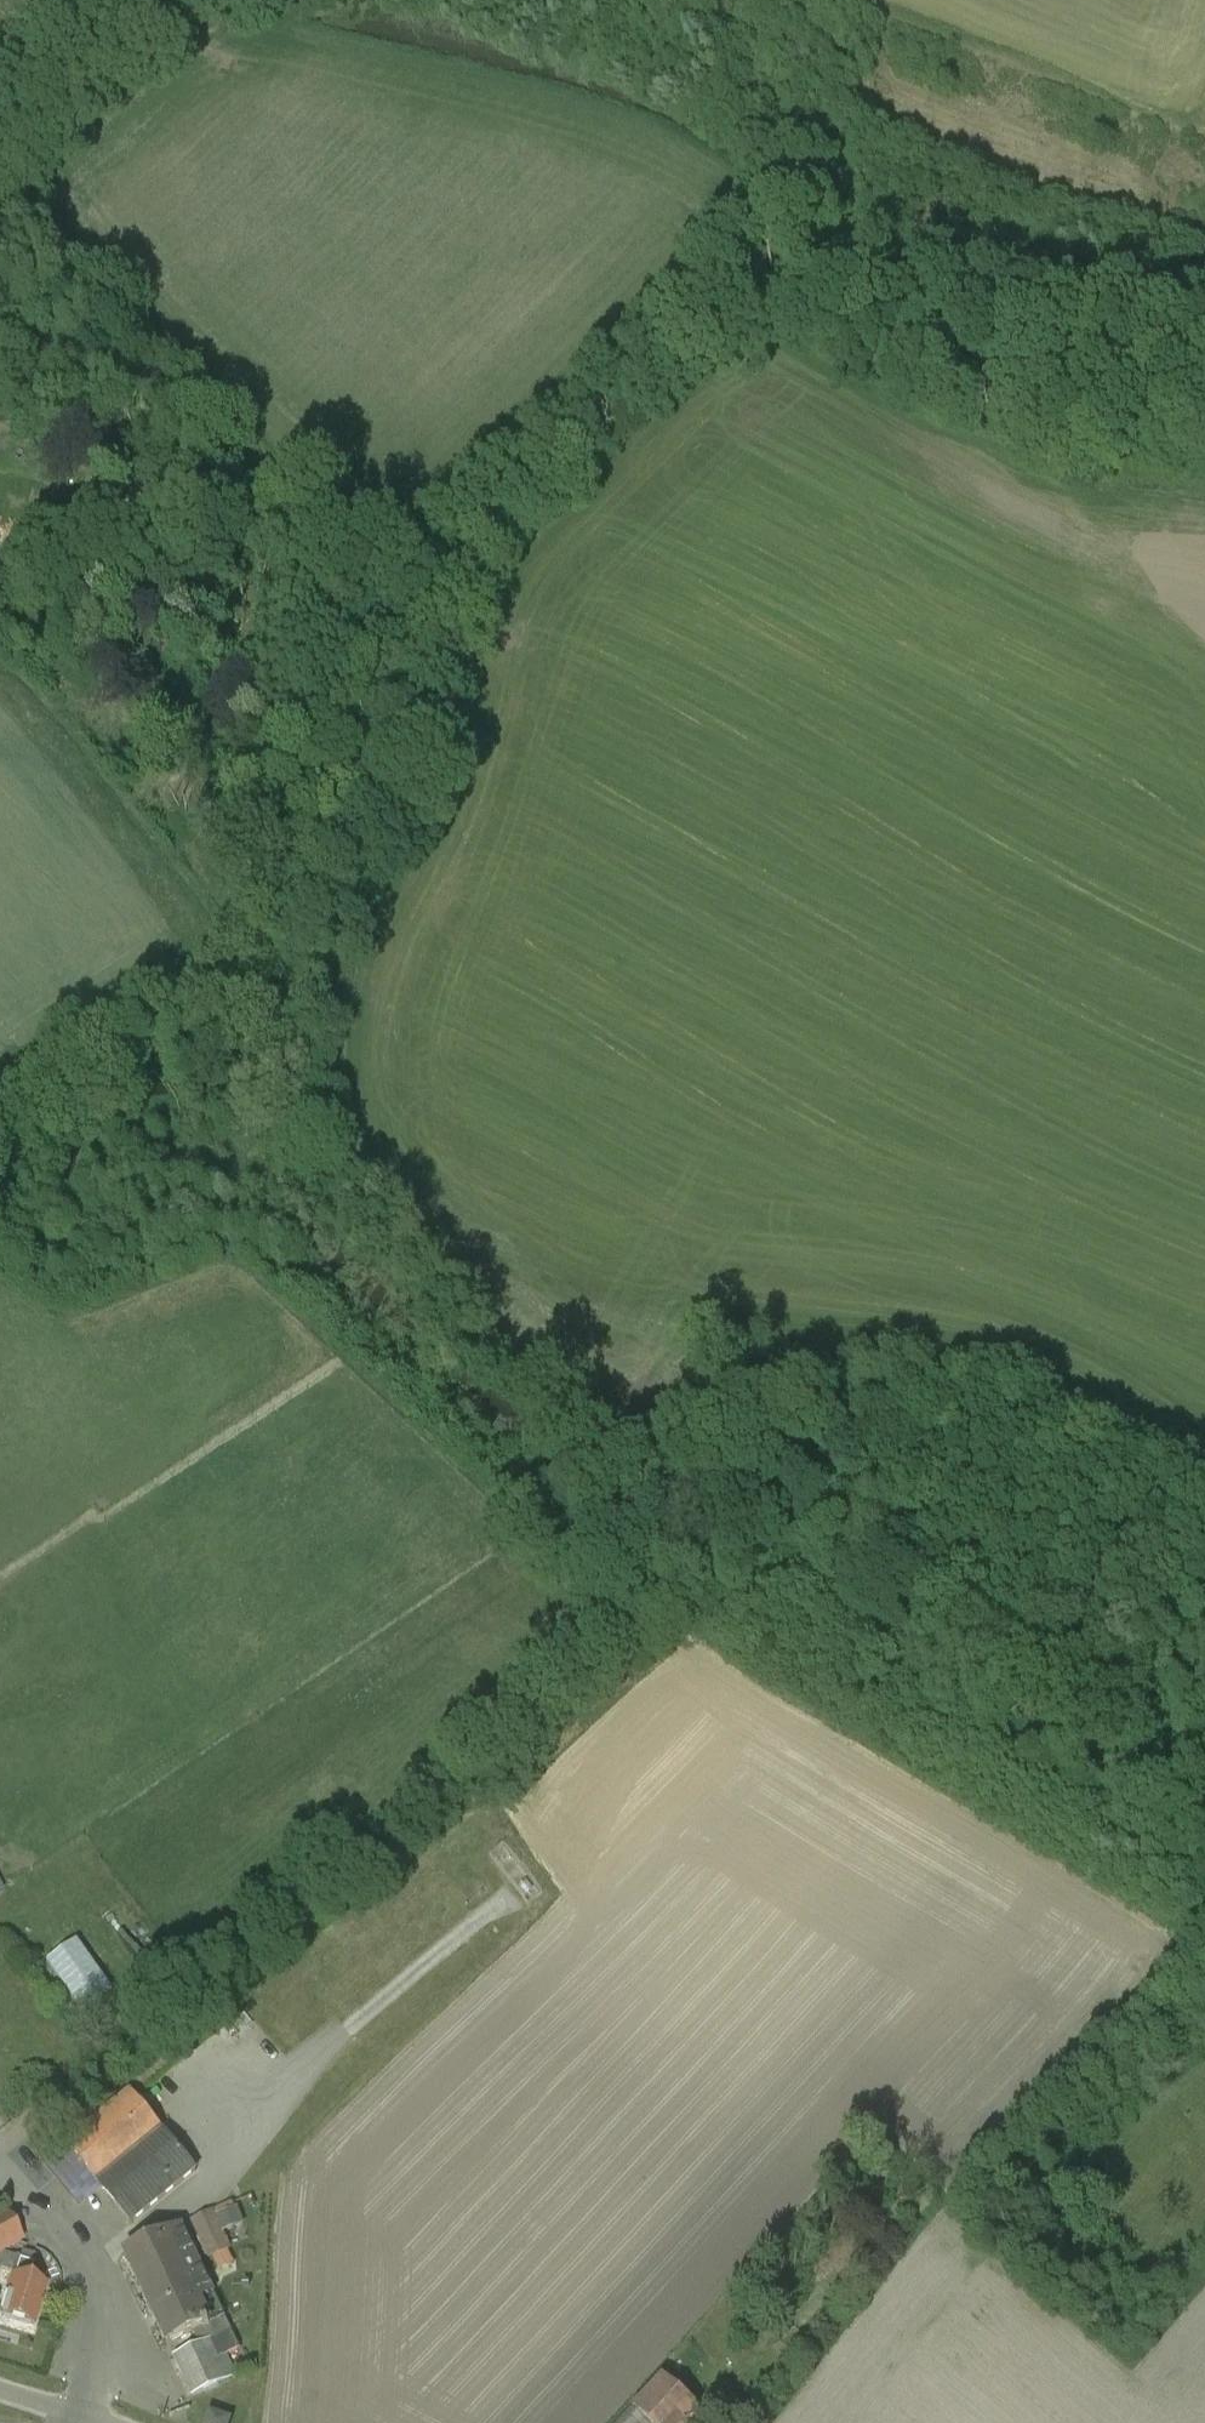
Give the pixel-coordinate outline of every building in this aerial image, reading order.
[(78,1936),(46,1958),(82,2009),(113,1987),(78,1936)] [(130,2093),(66,2146),(106,2195),(133,2226),(196,2172),(161,2130),(130,2093)] [(66,2146),(65,2145),(38,2165),(77,2217),(106,2195),(66,2146)] [(193,2230),(204,2252),(208,2261),(233,2249),(225,2233),(243,2226),(236,2209),(217,2216),(215,2212),(214,2210),(189,2221),(191,2225),(193,2230)] [(14,2273),(1,2317),(32,2325),(43,2286),(29,2282),(37,2255),(22,2251),(20,2257),(16,2256),(15,2257),(3,2254),(23,2242),(6,2212),(0,2216),(0,2269),(14,2273)] [(175,2358),(193,2398),(237,2378),(227,2357),(240,2350),(182,2230),(125,2256),(167,2345),(193,2332),(201,2347),(175,2358)] [(698,2410),(663,2380),(625,2422),(686,2422),(698,2410)]
